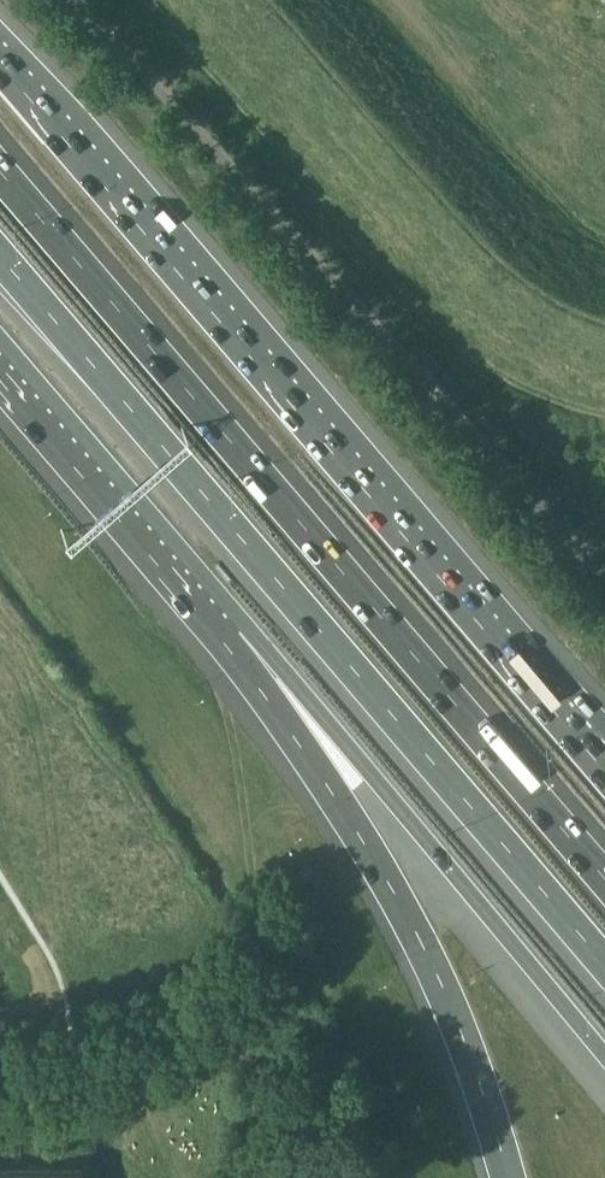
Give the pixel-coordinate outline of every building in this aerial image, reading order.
[(267,1113),(251,1110),(248,1127),(263,1129),(267,1113)]
